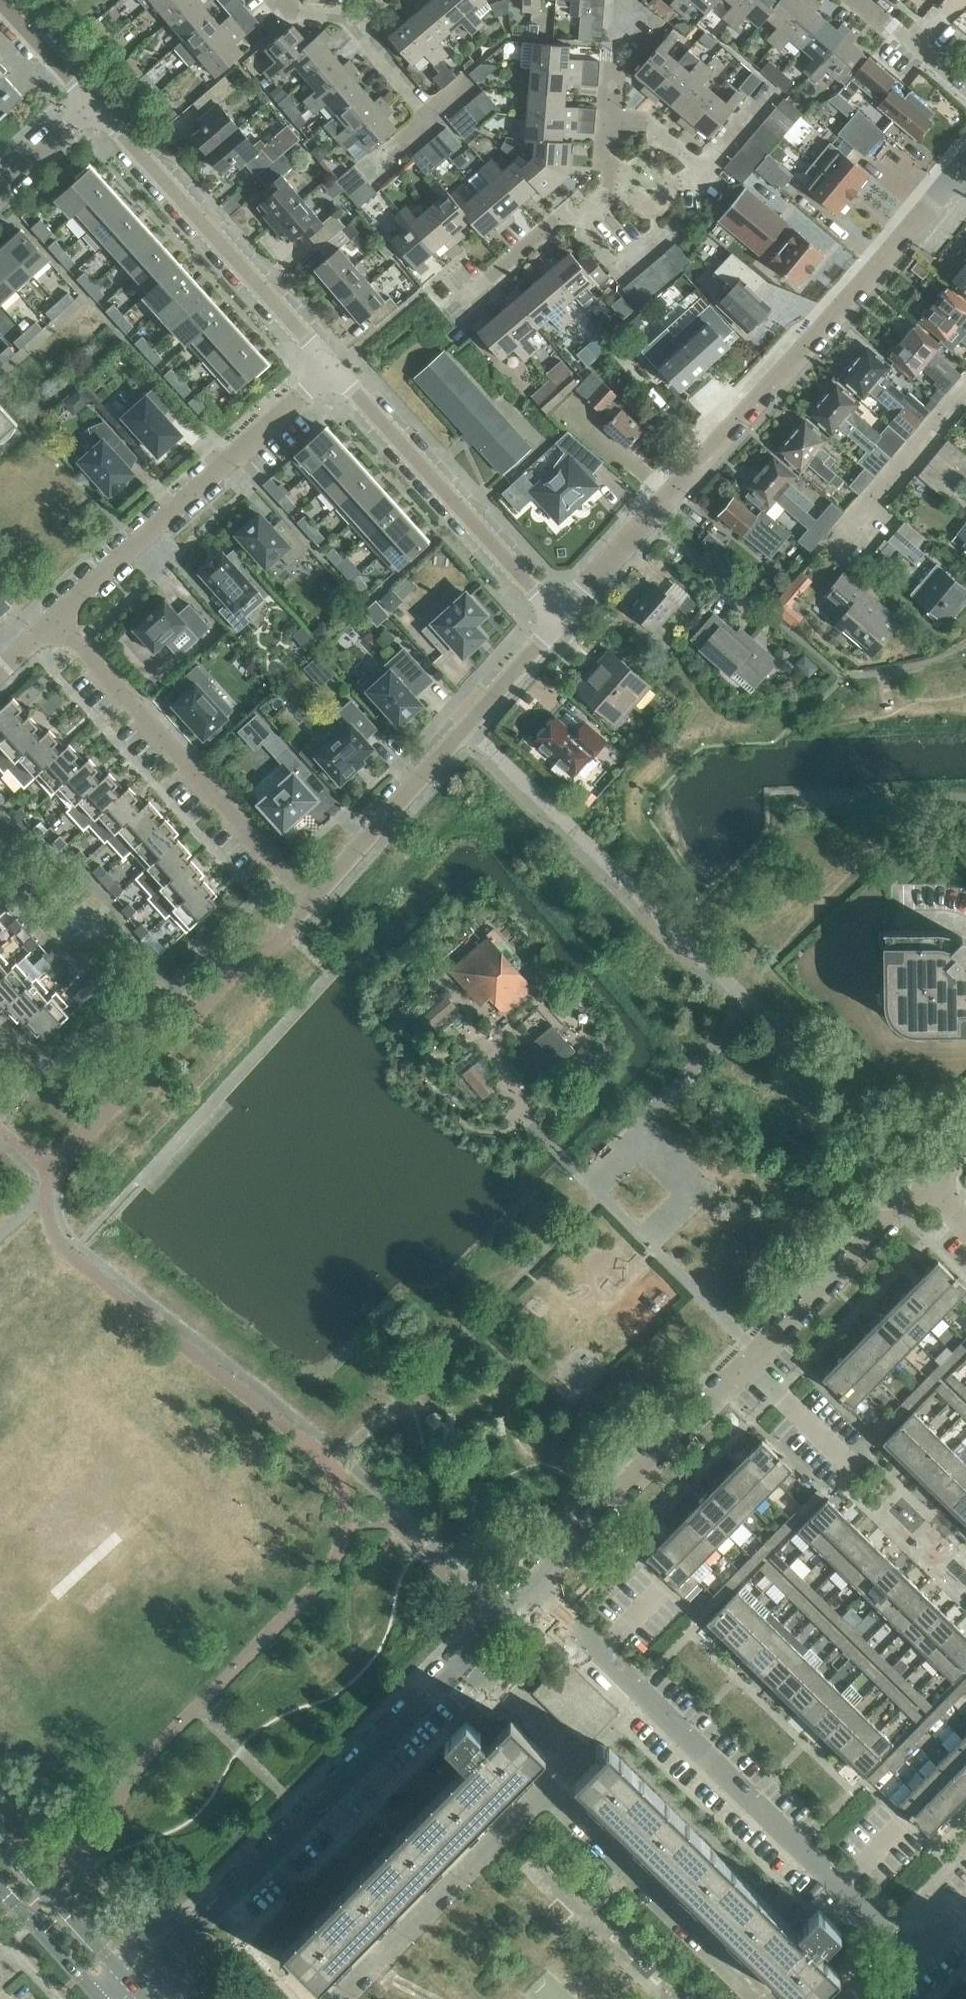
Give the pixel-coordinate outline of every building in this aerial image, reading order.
[(157,0),(140,0),(147,8),(153,3),(157,0)] [(194,0),(157,0),(153,3),(169,21),(194,0)] [(212,16),(204,7),(213,0),(194,0),(169,21),(184,40),(212,16)] [(442,60),(448,54),(438,42),(450,32),(422,0),(418,0),(413,5),(418,11),(408,20),(442,60)] [(472,35),(478,29),(453,0),(422,0),(450,32),(461,22),(472,35)] [(478,29),(485,23),(475,11),(487,0),(453,0),(478,29)] [(509,13),(508,0),(503,0),(499,1),(503,15),(509,13)] [(531,12),(532,0),(523,0),(523,11),(531,12)] [(541,0),(532,0),(531,12),(540,12),(541,0)] [(570,15),(580,15),(581,3),(582,0),(571,0),(570,15)] [(678,10),(686,0),(674,0),(671,4),(678,10)] [(678,10),(685,15),(695,3),(707,14),(719,0),(686,0),(678,10)] [(730,23),(749,0),(728,0),(734,5),(723,17),(730,23)] [(730,23),(737,28),(747,16),(760,27),(767,17),(766,16),(781,0),(749,0),(730,23)] [(812,0),(781,0),(766,16),(767,17),(778,26),(767,38),(774,44),(812,0)] [(774,44),(781,50),(791,38),(803,48),(826,20),(816,11),(821,5),(815,0),(812,0),(774,44)] [(497,17),(503,15),(499,1),(489,4),(497,17)] [(580,15),(604,17),(604,5),(581,3),(580,15)] [(657,12),(667,21),(675,11),(665,3),(657,12)] [(191,66),(200,58),(252,14),(243,4),(219,25),(212,16),(184,40),(175,48),(191,66)] [(216,77),(234,62),(244,53),(235,44),(260,23),(252,14),(200,58),(216,77)] [(603,29),(604,17),(580,15),(580,27),(603,29)] [(456,77),(442,60),(408,20),(397,29),(391,23),(383,30),(412,64),(425,54),(434,65),(433,66),(440,73),(434,78),(443,89),(456,77)] [(826,20),(803,48),(814,58),(804,70),(810,76),(850,30),(842,23),(837,30),(826,20)] [(538,37),(539,25),(531,24),(530,36),(538,37)] [(315,39),(315,38),(309,31),(303,36),(293,25),(265,49),(276,61),(264,72),(270,79),(279,71),(278,70),(315,39)] [(579,39),(602,41),(603,29),(580,27),(579,39)] [(324,30),(315,38),(315,39),(278,70),(279,71),(284,77),(296,67),(306,78),(334,55),(325,44),(331,39),(324,30)] [(850,30),(810,76),(817,81),(827,69),(845,84),(837,93),(838,94),(868,57),(867,56),(860,65),(856,61),(864,53),(852,43),(858,36),(850,30)] [(649,96),(678,62),(666,52),(677,40),(669,34),(659,46),(635,73),(647,83),(641,89),(649,96)] [(533,43),(531,68),(599,73),(600,61),(568,58),(569,46),(533,43)] [(310,107),(356,68),(349,60),(343,65),(334,55),(306,78),(316,90),(304,100),(310,107)] [(932,112),(909,92),(904,98),(889,86),(894,79),(868,57),(838,94),(846,101),(861,83),(881,101),(877,106),(916,139),(931,120),(927,117),(932,112)] [(69,80),(76,73),(62,58),(55,65),(69,80)] [(771,59),(763,68),(787,90),(795,81),(771,59)] [(672,105),(707,65),(700,60),(690,72),(678,62),(649,96),(656,103),(662,96),(672,105)] [(1,115),(2,116),(8,110),(8,109),(23,95),(3,74),(7,71),(0,63),(0,116),(1,115)] [(477,84),(497,67),(497,65),(481,64),(469,74),(477,84)] [(685,127),(715,93),(703,83),(713,71),(707,65),(672,105),(683,114),(678,121),(685,127)] [(337,115),(365,91),(356,80),(362,75),(356,68),(310,107),(315,114),(327,103),(337,115)] [(529,92),(566,95),(567,83),(598,86),(599,73),(531,68),(529,92)] [(739,86),(749,95),(763,77),(753,69),(739,86)] [(192,135),(207,153),(238,127),(218,104),(236,89),(225,76),(193,103),(203,115),(199,119),(204,125),(192,135)] [(284,84),(273,91),(292,122),(304,115),(284,84)] [(499,109),(483,90),(474,98),(490,117),(499,109)] [(341,144),(387,104),(381,96),(374,102),(365,91),(337,115),(330,122),(339,133),(335,137),(341,144)] [(734,109),(744,97),(737,91),(726,103),(715,93),(685,127),(693,134),(698,127),(710,137),(734,110),(734,109)] [(529,92),(527,116),(595,121),(596,109),(565,106),(566,95),(529,92)] [(490,117),(474,98),(466,105),(481,124),(490,117)] [(777,107),(795,122),(803,113),(784,98),(777,107)] [(387,104),(341,144),(346,150),(359,140),(369,153),(397,129),(387,117),(393,112),(387,104)] [(481,124),(466,105),(457,113),(473,131),(481,124)] [(777,107),(769,115),(787,131),(795,122),(777,107)] [(862,155),(882,132),(856,110),(837,133),(862,155)] [(473,131),(457,113),(448,120),(464,139),(473,131)] [(780,140),(787,131),(769,115),(762,124),(780,140)] [(525,141),(534,141),(534,140),(562,143),(562,141),(563,131),(595,133),(595,121),(527,116),(525,141)] [(762,124),(754,133),(772,148),(780,140),(762,124)] [(207,153),(223,172),(235,161),(240,168),(245,164),(256,176),(257,175),(283,153),(288,149),(283,144),(276,136),(258,151),(238,127),(207,153)] [(447,127),(438,135),(453,153),(462,146),(447,127)] [(283,144),(288,149),(300,139),(295,133),(283,144)] [(754,133),(747,142),(765,157),(768,154),(772,148),(754,133)] [(453,153),(438,135),(429,142),(445,160),(453,153)] [(516,148),(521,139),(507,136),(504,142),(516,148)] [(534,140),(534,141),(533,157),(569,175),(571,142),(562,141),(562,143),(534,140)] [(445,160),(429,142),(420,149),(436,168),(445,160)] [(512,157),(516,148),(504,142),(501,147),(512,157)] [(747,142),(739,150),(758,166),(765,157),(747,142)] [(852,194),(868,175),(830,144),(815,163),(852,194)] [(328,152),(323,146),(317,145),(311,151),(319,160),(328,152)] [(436,168),(420,149),(411,157),(427,175),(436,168)] [(739,150),(732,159),(750,174),(755,169),(758,166),(739,150)] [(293,166),(283,153),(257,175),(267,187),(262,191),(267,197),(256,207),(272,225),(302,199),(282,175),(293,166)] [(779,190),(792,175),(768,154),(765,157),(758,166),(755,169),(779,190)] [(543,196),(569,175),(533,157),(521,167),(521,168),(544,195),(543,196)] [(536,201),(543,196),(544,195),(521,168),(521,167),(516,160),(503,170),(492,158),(486,164),(520,204),(531,195),(536,201)] [(724,168),(738,180),(743,183),(750,174),(732,159),(724,168)] [(837,213),(852,194),(815,163),(807,172),(813,177),(804,187),(837,213)] [(57,199),(72,216),(105,186),(99,179),(101,177),(89,164),(76,177),(78,180),(57,199)] [(490,182),(478,192),(507,226),(515,220),(509,213),(520,204),(486,164),(479,170),(490,182)] [(336,181),(343,190),(362,174),(354,165),(336,181)] [(343,190),(351,199),(369,183),(362,174),(343,190)] [(445,176),(439,181),(445,189),(451,184),(445,176)] [(460,229),(470,221),(471,220),(450,195),(448,191),(448,192),(437,179),(430,185),(441,198),(429,208),(458,242),(465,236),(460,229)] [(343,206),(351,199),(336,181),(329,187),(335,194),(333,195),(343,206)] [(369,183),(351,199),(359,208),(377,192),(369,183)] [(72,216),(86,232),(121,200),(113,191),(111,193),(105,186),(72,216)] [(761,254),(771,262),(770,263),(799,287),(825,254),(745,187),(718,220),(719,221),(720,220),(761,255),(761,254)] [(471,220),(470,221),(483,236),(494,226),(500,233),(507,226),(478,192),(467,202),(456,190),(450,195),(471,220)] [(319,248),(324,244),(342,229),(345,226),(334,213),(322,222),(302,199),(272,225),(287,243),(299,233),(304,240),(308,236),(319,248)] [(129,209),(121,200),(86,232),(101,248),(134,218),(127,211),(129,209)] [(407,205),(400,211),(434,251),(445,242),(450,248),(458,242),(429,208),(417,218),(407,205)] [(393,217),(404,229),(391,240),(388,236),(383,240),(406,268),(412,263),(420,274),(429,267),(423,260),(434,251),(400,211),(393,217)] [(107,244),(121,259),(150,232),(142,223),(140,225),(134,218),(101,248),(107,244)] [(41,224),(33,230),(43,242),(51,235),(41,224)] [(342,229),(324,244),(332,254),(314,269),(329,287),(355,265),(340,247),(350,238),(342,229)] [(15,238),(13,236),(4,244),(31,274),(48,259),(23,231),(15,238)] [(121,259),(135,275),(163,250),(156,243),(158,241),(150,232),(121,259)] [(48,247),(58,258),(66,251),(56,240),(48,247)] [(710,263),(720,250),(709,241),(699,255),(710,263)] [(383,242),(377,247),(387,259),(393,254),(383,242)] [(15,289),(31,274),(4,244),(0,248),(0,272),(15,289)] [(675,244),(666,251),(682,270),(691,262),(675,244)] [(169,257),(163,250),(135,275),(149,291),(144,295),(144,296),(179,264),(171,255),(169,257)] [(66,251),(58,258),(68,269),(76,262),(66,251)] [(658,259),(673,277),(682,270),(666,251),(658,259)] [(553,256),(546,262),(575,296),(586,286),(597,298),(604,292),(597,284),(607,275),(590,255),(580,263),(570,252),(559,262),(553,256)] [(756,321),(759,324),(772,310),(755,293),(767,281),(733,252),(715,270),(733,287),(718,302),(747,330),(756,321)] [(658,259),(649,266),(665,284),(673,277),(658,259)] [(544,275),(533,284),(567,324),(574,318),(563,306),(575,296),(546,262),(538,269),(544,275)] [(144,296),(159,312),(192,282),(185,275),(187,273),(179,264),(144,296)] [(370,283),(355,265),(329,287),(336,296),(332,300),(340,309),(370,283)] [(953,280),(954,281),(951,285),(952,287),(965,299),(965,265),(953,280)] [(649,266),(641,273),(656,292),(665,284),(649,266)] [(15,289),(0,272),(0,302),(15,289)] [(77,278),(87,290),(94,283),(84,272),(77,278)] [(641,273),(632,281),(648,299),(656,292),(641,273)] [(623,288),(639,307),(648,299),(632,281),(623,288)] [(192,282),(159,312),(173,328),(208,296),(200,287),(198,289),(192,282)] [(94,283),(87,290),(97,301),(104,294),(94,283)] [(390,297),(385,301),(370,283),(340,309),(348,318),(352,314),(360,323),(368,317),(375,326),(398,306),(390,297)] [(533,284),(522,293),(517,287),(509,293),(538,328),(550,318),(560,330),(567,324),(533,284)] [(940,295),(937,296),(933,300),(934,302),(933,304),(965,332),(965,306),(946,288),(940,295)] [(68,292),(57,302),(64,310),(75,300),(68,292)] [(507,306),(497,315),(531,355),(537,350),(527,337),(538,328),(509,293),(502,300),(507,306)] [(216,305),(208,296),(173,328),(188,344),(221,314),(214,307),(216,305)] [(46,312),(52,320),(64,310),(57,302),(46,312)] [(106,310),(116,322),(123,315),(113,304),(106,310)] [(926,312),(920,319),(942,338),(940,341),(951,350),(961,338),(965,342),(965,332),(933,304),(932,305),(929,305),(925,309),(926,312)] [(188,344),(202,360),(237,328),(229,320),(227,321),(221,314),(188,344)] [(123,315),(116,322),(126,333),(133,326),(123,315)] [(531,355),(497,315),(486,324),(481,318),(472,325),(501,359),(514,349),(524,361),(531,355)] [(36,321),(25,331),(32,339),(43,328),(36,321)] [(710,363),(728,346),(707,323),(692,336),(684,327),(648,359),(660,372),(664,369),(681,388),(703,368),(700,365),(707,359),(710,363)] [(914,325),(908,332),(906,332),(902,336),(903,339),(901,340),(953,383),(961,374),(942,358),(940,361),(932,355),(939,346),(914,325)] [(202,360),(217,376),(250,346),(243,339),(245,337),(237,328),(202,360)] [(14,341),(20,349),(32,339),(25,331),(14,341)] [(142,336),(135,343),(145,354),(152,347),(142,336)] [(953,383),(901,340),(900,342),(898,341),(894,346),(894,349),(889,355),(914,376),(921,368),(936,380),(933,383),(945,393),(953,383)] [(4,363),(16,353),(9,346),(0,354),(0,367),(4,363)] [(256,354),(250,346),(217,376),(232,393),(254,374),(256,376),(270,364),(258,352),(256,354)] [(162,358),(152,347),(145,354),(155,365),(162,358)] [(858,356),(853,361),(903,405),(921,420),(930,411),(908,391),(905,395),(890,382),(882,375),(889,366),(867,348),(861,355),(858,356)] [(469,444),(472,442),(501,473),(531,447),(444,351),(414,378),(464,433),(461,436),(465,440),(469,444)] [(556,381),(574,370),(566,358),(548,369),(556,381)] [(869,391),(896,414),(872,442),(890,457),(905,440),(904,439),(920,421),(921,421),(921,420),(903,405),(853,361),(851,360),(843,369),(846,372),(841,378),(864,398),(869,391)] [(164,375),(174,386),(181,379),(171,368),(164,375)] [(603,415),(606,411),(613,417),(604,427),(626,448),(643,429),(621,409),(611,400),(616,394),(592,372),(579,385),(576,390),(603,415)] [(566,396),(579,385),(570,374),(557,386),(566,396)] [(191,390),(181,379),(174,386),(184,397),(191,390)] [(543,408),(562,392),(553,381),(534,397),(543,408)] [(826,392),(821,398),(853,425),(872,442),(879,433),(852,409),(858,403),(836,384),(829,391),(826,392)] [(163,449),(165,452),(170,450),(175,446),(177,440),(175,438),(180,434),(162,415),(172,406),(155,387),(144,396),(146,398),(124,417),(158,454),(163,449)] [(76,410),(88,399),(79,388),(63,402),(69,410),(76,410)] [(196,395),(188,402),(198,413),(206,406),(196,395)] [(890,457),(872,442),(853,425),(821,398),(816,403),(816,407),(810,414),(831,433),(838,426),(867,451),(858,461),(865,468),(874,476),(890,457)] [(2,430),(7,430),(15,423),(16,425),(18,424),(0,404),(0,431),(2,430)] [(833,460),(819,448),(826,439),(804,420),(798,428),(795,428),(790,434),(828,466),(833,460)] [(96,485),(101,483),(109,492),(111,491),(114,494),(125,483),(123,480),(132,472),(126,466),(136,457),(105,421),(89,428),(97,447),(81,461),(90,471),(96,485)] [(291,458),(306,475),(340,445),(333,438),(335,436),(326,427),(291,458)] [(569,457),(532,491),(558,520),(596,486),(593,483),(596,479),(592,473),(603,462),(567,431),(555,442),(569,457)] [(842,479),(828,466),(790,434),(785,439),(785,443),(778,450),(800,469),(806,462),(835,487),(842,479)] [(947,440),(937,452),(965,476),(965,455),(947,440)] [(346,452),(340,445),(306,475),(321,491),(356,460),(348,451),(346,452)] [(760,472),(790,498),(806,512),(813,504),(789,483),(795,476),(773,457),(767,464),(764,464),(761,468),(761,470),(760,472)] [(364,468),(356,460),(321,491),(335,507),(369,477),(362,470),(364,468)] [(947,500),(957,487),(928,463),(917,475),(947,500)] [(859,494),(874,476),(865,468),(850,486),(859,494)] [(809,529),(816,521),(806,512),(790,498),(760,472),(759,473),(756,473),(753,477),(753,480),(747,487),(752,491),(747,497),(761,509),(768,515),(773,509),(779,502),(809,529)] [(369,477),(335,507),(350,523),(385,492),(377,483),(375,484),(369,477)] [(268,490),(278,501),(285,494),(276,483),(268,490)] [(393,501),(385,492),(350,523),(364,539),(398,509),(391,502),(393,501)] [(295,505),(285,494),(278,501),(288,512),(295,505)] [(747,539),(760,550),(770,558),(790,533),(768,515),(761,509),(756,516),(733,497),(718,515),(742,534),(746,530),(751,534),(747,539)] [(828,532),(844,513),(832,503),(816,521),(828,532)] [(404,516),(398,509),(364,539),(379,555),(414,524),(406,515),(404,516)] [(279,554),(289,565),(308,548),(290,528),(280,537),(259,514),(257,516),(254,513),(245,522),(247,525),(237,534),(266,566),(279,554)] [(297,522),(307,533),(314,526),(304,515),(297,522)] [(828,532),(816,521),(809,529),(799,541),(811,551),(828,532)] [(965,522),(956,534),(965,541),(963,544),(965,547),(965,523),(965,522)] [(394,572),(427,542),(420,534),(422,533),(414,524),(379,555),(394,572)] [(307,533),(317,544),(324,537),(314,526),(307,533)] [(915,564),(924,553),(896,530),(887,540),(915,564)] [(326,554),(336,565),(343,558),(333,547),(326,554)] [(201,572),(201,571),(200,573),(201,574),(227,602),(219,610),(238,631),(249,621),(237,607),(255,591),(256,591),(257,590),(256,588),(255,589),(224,553),(223,552),(221,553),(222,553),(201,572)] [(353,570),(343,558),(336,565),(346,576),(353,570)] [(965,602),(965,589),(936,563),(910,594),(947,625),(965,602)] [(803,611),(793,600),(814,580),(805,571),(771,602),(790,622),(803,611)] [(358,574),(350,581),(360,592),(368,586),(358,574)] [(865,590),(855,582),(851,586),(840,576),(824,594),(845,612),(835,624),(871,655),(897,625),(861,595),(865,590)] [(677,605),(664,594),(654,585),(631,611),(654,631),(677,605)] [(403,601),(390,587),(377,599),(390,613),(403,601)] [(453,645),(463,655),(484,637),(473,625),(485,614),(466,593),(434,622),(433,620),(422,630),(443,653),(453,645)] [(0,616),(11,606),(0,594),(0,616)] [(679,607),(687,614),(697,603),(689,596),(679,607)] [(134,627),(132,628),(134,630),(135,631),(131,634),(140,643),(143,640),(153,651),(154,653),(156,651),(166,642),(175,634),(175,633),(186,624),(198,637),(210,626),(189,603),(178,613),(167,600),(166,598),(164,600),(154,610),(153,609),(144,617),(145,618),(134,627)] [(364,610),(377,625),(389,614),(376,600),(364,610)] [(692,639),(722,665),(723,663),(732,671),(734,669),(754,686),(777,661),(750,636),(745,641),(714,613),(692,639)] [(312,630),(325,644),(338,632),(325,618),(312,630)] [(592,669),(633,705),(650,685),(609,650),(592,669)] [(396,722),(399,726),(422,704),(414,695),(432,680),(408,653),(391,669),(390,668),(367,690),(385,711),(383,713),(393,724),(396,722)] [(660,665),(649,655),(640,666),(651,675),(660,665)] [(197,666),(176,685),(184,694),(174,703),(173,703),(172,704),(173,706),(174,705),(184,717),(183,717),(185,719),(185,718),(191,724),(190,725),(191,726),(192,726),(202,737),(203,739),(205,738),(205,737),(206,736),(209,739),(222,728),(219,724),(226,718),(228,717),(226,715),(226,716),(204,691),(213,683),(197,666)] [(615,724),(633,705),(592,669),(575,689),(615,724)] [(29,716),(29,715),(25,718),(18,711),(22,708),(12,697),(0,708),(0,742),(29,716)] [(361,758),(373,747),(365,738),(376,728),(351,700),(335,714),(345,725),(336,733),(336,738),(316,756),(340,783),(354,770),(355,770),(356,769),(355,769),(361,764),(362,763),(364,761),(361,758)] [(255,749),(273,732),(257,715),(239,731),(255,749)] [(0,742),(0,768),(3,771),(49,730),(48,729),(41,736),(35,729),(38,726),(29,716),(0,742)] [(574,733),(556,717),(534,742),(537,744),(536,748),(538,751),(541,752),(544,751),(571,774),(590,753),(592,755),(606,740),(585,722),(574,733)] [(49,730),(3,771),(4,772),(8,769),(23,786),(69,744),(68,743),(61,750),(55,744),(58,740),(49,730)] [(35,776),(51,793),(89,759),(88,758),(81,765),(74,758),(78,754),(69,744),(23,786),(24,786),(35,776)] [(279,759),(293,774),(260,804),(266,810),(264,813),(274,824),(277,822),(283,829),(297,816),(300,818),(301,818),(298,815),(304,809),(307,812),(308,811),(305,809),(316,799),(300,781),(309,773),(289,750),(279,759)] [(55,791),(71,808),(109,773),(108,772),(101,779),(94,772),(98,769),(89,759),(51,793),(51,794),(55,791)] [(83,829),(91,822),(129,787),(128,786),(121,793),(114,786),(118,783),(109,773),(71,808),(67,811),(83,829)] [(104,842),(111,836),(149,801),(148,801),(141,808),(134,801),(138,797),(129,787),(91,822),(83,829),(83,830),(89,825),(104,842)] [(579,798),(588,806),(596,797),(587,789),(579,798)] [(111,837),(115,834),(130,851),(165,819),(164,818),(161,822),(154,815),(158,812),(149,801),(111,836),(111,837)] [(19,821),(27,815),(20,807),(12,814),(19,821)] [(143,871),(178,840),(177,839),(177,840),(170,833),(174,829),(165,819),(130,851),(146,868),(143,871)] [(47,829),(40,821),(33,828),(40,836),(47,829)] [(67,843),(60,835),(52,842),(59,850),(67,843)] [(178,840),(143,871),(136,878),(151,895),(148,898),(149,899),(191,861),(190,860),(183,853),(187,850),(178,840)] [(87,858),(80,850),(72,857),(79,865),(87,858)] [(200,871),(191,861),(149,899),(165,917),(204,881),(203,880),(203,881),(196,874),(200,871)] [(92,871),(99,879),(107,872),(100,864),(92,871)] [(209,895),(213,891),(204,881),(165,917),(166,917),(170,913),(186,931),(217,903),(209,895)] [(123,890),(116,882),(108,889),(115,897),(123,890)] [(11,905),(4,897),(0,901),(0,909),(3,912),(11,905)] [(128,918),(136,911),(129,903),(122,910),(128,918)] [(8,925),(15,933),(23,926),(16,918),(8,925)] [(141,938),(149,931),(142,923),(134,930),(141,938)] [(962,937),(958,935),(955,933),(953,932),(948,931),(943,930),(937,930),(894,930),(883,930),(883,932),(885,932),(885,1000),(886,1003),(886,1004),(886,1006),(887,1008),(888,1011),(888,1013),(889,1014),(891,1017),(893,1020),(896,1023),(900,1025),(904,1027),(908,1029),(913,1030),(916,1030),(965,1029),(965,940),(962,937)] [(24,943),(31,951),(39,944),(32,936),(24,943)] [(532,986),(488,936),(450,970),(480,1004),(489,996),(503,1011),(532,986)] [(145,953),(152,961),(160,954),(153,946),(145,953)] [(44,957),(51,965),(59,958),(52,950),(44,957)] [(16,964),(16,963),(8,970),(3,965),(7,962),(0,954),(0,979),(16,964)] [(4,1007),(36,978),(28,985),(23,980),(27,976),(16,964),(0,979),(0,1003),(4,1007)] [(64,971),(71,979),(79,972),(72,964),(64,971)] [(17,1014),(24,1022),(56,993),(56,992),(48,999),(43,994),(47,990),(36,978),(4,1007),(14,1018),(17,1014)] [(85,987),(91,994),(99,987),(92,980),(85,987)] [(67,1005),(56,993),(24,1022),(33,1032),(37,1028),(45,1037),(69,1015),(63,1008),(67,1005)] [(425,1016),(433,1025),(455,1006),(447,996),(425,1015),(425,1016)] [(535,1042),(524,1051),(546,1075),(557,1066),(575,1050),(552,1025),(534,1040),(535,1042)] [(557,1066),(546,1075),(524,1051),(514,1061),(540,1090),(561,1071),(557,1066)] [(472,1065),(462,1073),(483,1097),(493,1089),(472,1065)] [(938,1261),(925,1274),(955,1304),(965,1292),(965,1284),(959,1277),(957,1279),(955,1277),(938,1261)] [(942,1317),(955,1304),(925,1274),(912,1287),(942,1317)] [(899,1300),(930,1329),(942,1317),(912,1287),(899,1300)] [(917,1342),(930,1329),(899,1300),(887,1313),(917,1342)] [(917,1342),(887,1313),(874,1325),(905,1355),(917,1342)] [(892,1368),(905,1355),(874,1325),(862,1338),(892,1368)] [(849,1351),(879,1381),(892,1368),(862,1338),(849,1351)] [(958,1357),(965,1350),(965,1340),(965,1339),(952,1352),(958,1357)] [(867,1394),(879,1381),(849,1351),(836,1364),(867,1394)] [(946,1370),(958,1357),(952,1352),(940,1365),(946,1370)] [(853,1407),(867,1394),(836,1364),(823,1377),(840,1394),(842,1397),(840,1399),(848,1406),(847,1406),(850,1409),(853,1407)] [(927,1377),(933,1383),(946,1370),(940,1365),(927,1377)] [(959,1392),(965,1386),(951,1373),(946,1379),(959,1392)] [(920,1396),(933,1383),(927,1377),(915,1390),(920,1396)] [(950,1402),(955,1396),(942,1383),(936,1389),(950,1402)] [(902,1403),(908,1409),(920,1396),(915,1390),(902,1403)] [(955,1396),(950,1402),(962,1415),(965,1411),(965,1407),(955,1396)] [(895,1422),(908,1409),(902,1403),(889,1416),(895,1422)] [(880,1438),(895,1422),(889,1416),(885,1412),(870,1428),(880,1438)] [(884,1442),(897,1455),(927,1425),(914,1412),(884,1442)] [(940,1437),(927,1425),(897,1455),(910,1468),(940,1437)] [(953,1450),(940,1437),(910,1468),(923,1480),(953,1450)] [(749,1453),(779,1483),(792,1470),(792,1469),(794,1466),(791,1464),(783,1456),(781,1458),(779,1456),(762,1440),(749,1453)] [(936,1493),(965,1463),(953,1450),(923,1480),(936,1493)] [(766,1496),(779,1483),(749,1453),(736,1466),(766,1496)] [(965,1463),(936,1493),(949,1505),(965,1488),(965,1463)] [(766,1496),(736,1466),(724,1479),(754,1509),(766,1496)] [(724,1479),(711,1492),(741,1522),(754,1509),(724,1479)] [(965,1513),(965,1488),(949,1505),(962,1518),(965,1513)] [(818,1489),(817,1490),(802,1505),(808,1511),(823,1495),(818,1489)] [(741,1522),(711,1492),(698,1505),(729,1534),(741,1522)] [(798,1529),(812,1543),(841,1513),(828,1499),(798,1529)] [(698,1505),(686,1518),(716,1547),(729,1534),(698,1505)] [(802,1505),(789,1518),(795,1524),(808,1511),(802,1505)] [(812,1543),(824,1555),(854,1525),(841,1513),(812,1543)] [(716,1547),(686,1518),(673,1530),(704,1560),(716,1547)] [(795,1524),(789,1518),(777,1531),(782,1537),(795,1524)] [(867,1538),(854,1525),(824,1555),(837,1568),(867,1538)] [(673,1530),(661,1543),(691,1573),(704,1560),(673,1530)] [(777,1531),(764,1544),(770,1550),(782,1537),(777,1531)] [(880,1550),(867,1538),(837,1568),(850,1580),(880,1550)] [(699,1581),(691,1573),(661,1543),(659,1546),(657,1544),(653,1548),(655,1549),(647,1557),(664,1573),(664,1574),(666,1576),(664,1578),(684,1597),(699,1581)] [(770,1550),(764,1544),(751,1557),(757,1562),(770,1550)] [(863,1593),(892,1563),(880,1550),(850,1580),(863,1593)] [(783,1571),(789,1566),(775,1552),(770,1558),(783,1571)] [(751,1557),(739,1570),(745,1575),(757,1562),(751,1557)] [(774,1581),(779,1576),(766,1562),(760,1568),(774,1581)] [(905,1575),(892,1563),(863,1593),(876,1606),(905,1575)] [(802,1578),(789,1566),(783,1571),(796,1584),(802,1578)] [(745,1575),(739,1570),(726,1583),(732,1588),(745,1575)] [(889,1618),(918,1588),(905,1575),(876,1606),(889,1618)] [(792,1588),(779,1576),(774,1581),(786,1594),(792,1588)] [(809,1597),(815,1591),(802,1578),(796,1584),(809,1597)] [(726,1583),(714,1595),(719,1601),(732,1588),(726,1583)] [(708,1621),(721,1635),(757,1598),(743,1585),(708,1621)] [(799,1607),(805,1601),(792,1588),(786,1594),(799,1607)] [(931,1601),(918,1588),(889,1618),(901,1631),(931,1601)] [(827,1603),(815,1591),(809,1597),(822,1609),(827,1603)] [(698,1611),(704,1617),(719,1601),(714,1595),(698,1611)] [(770,1611),(757,1598),(721,1635),(734,1647),(770,1611)] [(818,1613),(805,1601),(799,1607),(812,1619),(818,1613)] [(914,1644),(944,1613),(931,1601),(901,1631),(914,1644)] [(835,1622),(840,1616),(827,1603),(822,1609),(835,1622)] [(783,1624),(770,1611),(734,1647),(747,1660),(783,1624)] [(812,1619),(825,1632),(831,1626),(818,1613),(812,1619)] [(957,1626),(944,1613),(914,1644),(927,1656),(957,1626)] [(853,1629),(840,1616),(835,1622),(848,1634),(853,1629)] [(747,1660),(760,1672),(795,1636),(783,1624),(747,1660)] [(843,1639),(831,1626),(825,1632),(838,1644),(843,1639)] [(940,1669),(965,1642),(965,1635),(957,1626),(927,1656),(940,1669)] [(860,1647),(866,1641),(853,1629),(848,1634),(860,1647)] [(773,1685),(803,1655),(808,1649),(795,1636),(760,1672),(773,1685)] [(851,1657),(856,1651),(843,1639),(838,1644),(851,1657)] [(879,1654),(866,1641),(860,1647),(873,1660),(879,1654)] [(940,1669),(953,1682),(965,1669),(965,1642),(940,1669)] [(869,1664),(856,1651),(851,1657),(863,1670),(869,1664)] [(886,1672),(892,1666),(879,1654),(873,1660),(886,1672)] [(815,1667),(803,1655),(773,1685),(786,1697),(815,1667)] [(565,1658),(549,1675),(560,1687),(577,1669),(565,1658)] [(876,1682),(882,1676),(869,1664),(863,1670),(876,1682)] [(905,1679),(892,1666),(886,1672),(899,1685),(905,1679)] [(799,1710),(828,1680),(815,1667),(786,1697),(799,1710)] [(560,1687),(569,1695),(585,1678),(577,1669),(560,1687)] [(544,1704),(560,1687),(549,1675),(532,1692),(544,1704)] [(855,1687),(861,1680),(856,1676),(843,1693),(857,1704),(864,1694),(855,1687)] [(895,1689),(882,1676),(876,1682),(889,1695),(895,1689)] [(577,1703),(594,1686),(585,1678),(569,1695),(577,1703)] [(912,1697),(917,1692),(905,1679),(899,1685),(912,1697)] [(841,1692),(828,1680),(799,1710),(811,1723),(841,1692)] [(965,1690),(959,1685),(946,1698),(952,1703),(965,1690)] [(602,1694),(594,1686),(577,1703),(585,1711),(602,1694)] [(569,1695),(560,1687),(544,1704),(552,1712),(569,1695)] [(902,1707),(908,1702),(895,1689),(889,1695),(902,1707)] [(824,1735),(854,1705),(841,1692),(811,1723),(824,1735)] [(931,1705),(917,1692),(912,1697),(925,1711),(931,1705)] [(585,1711),(594,1719),(611,1702),(602,1694),(585,1711)] [(560,1720),(577,1703),(569,1695),(552,1712),(560,1720)] [(946,1698),(934,1710),(940,1716),(952,1703),(946,1698)] [(619,1711),(611,1702),(594,1719),(603,1728),(619,1711)] [(921,1715),(908,1702),(902,1707),(916,1721),(921,1715)] [(585,1711),(577,1703),(560,1720),(569,1728),(585,1711)] [(867,1718),(854,1705),(824,1735),(837,1748),(867,1718)] [(940,1716),(934,1710),(921,1723),(927,1729),(940,1716)] [(577,1736),(594,1719),(585,1711),(569,1728),(577,1736)] [(837,1748),(850,1760),(880,1730),(867,1718),(837,1748)] [(439,1870),(455,1854),(456,1853),(452,1848),(458,1843),(462,1847),(479,1829),(475,1825),(480,1820),(485,1824),(502,1807),(497,1803),(503,1797),(507,1801),(524,1784),(520,1780),(525,1774),(529,1778),(546,1761),(542,1757),(546,1754),(530,1738),(533,1735),(527,1729),(523,1732),(511,1720),(488,1743),(479,1734),(481,1733),(467,1719),(445,1741),(460,1755),(468,1746),(477,1755),(285,1950),(319,1984),(323,1980),(327,1984),(344,1967),(340,1963),(345,1957),(349,1961),(366,1944),(362,1940),(368,1935),(372,1939),(389,1921),(384,1917),(390,1912),(394,1916),(411,1899),(407,1895),(413,1888),(417,1893),(434,1875),(430,1871),(435,1866),(439,1870)] [(577,1736),(586,1745),(603,1728),(594,1719),(577,1736)] [(921,1723),(909,1736),(914,1742),(927,1729),(921,1723)] [(880,1730),(850,1760),(863,1774),(893,1743),(880,1730)] [(914,1742),(909,1736),(896,1749),(902,1755),(914,1742)] [(962,1739),(950,1751),(965,1767),(965,1742),(962,1739)] [(609,1747),(597,1760),(593,1756),(587,1762),(591,1766),(575,1782),(579,1785),(575,1789),(592,1806),(596,1802),(602,1808),(597,1812),(615,1829),(619,1824),(624,1830),(620,1834),(637,1851),(642,1847),(647,1852),(643,1856),(660,1873),(664,1869),(670,1875),(666,1879),(683,1896),(688,1892),(693,1897),(689,1902),(706,1918),(710,1914),(716,1920),(712,1924),(729,1941),(734,1937),(739,1942),(735,1947),(752,1963),(756,1959),(762,1965),(758,1969),(775,1986),(779,1982),(785,1987),(781,1991),(788,1998),(814,1998),(819,1994),(824,1998),(832,1990),(827,1985),(839,1973),(816,1950),(825,1941),(826,1943),(840,1929),(818,1908),(804,1922),(813,1930),(804,1939),(609,1747)] [(896,1749),(883,1762),(889,1768),(902,1755),(896,1749)] [(965,1792),(965,1767),(950,1751),(937,1764),(965,1792)] [(889,1768),(883,1762),(868,1778),(873,1784),(889,1768)] [(965,1795),(965,1792),(937,1764),(925,1777),(955,1807),(965,1795)] [(925,1777),(912,1790),(942,1820),(955,1807),(925,1777)] [(942,1820),(912,1790),(899,1803),(899,1804),(897,1807),(900,1809),(908,1817),(910,1815),(912,1817),(929,1833),(942,1820)]
